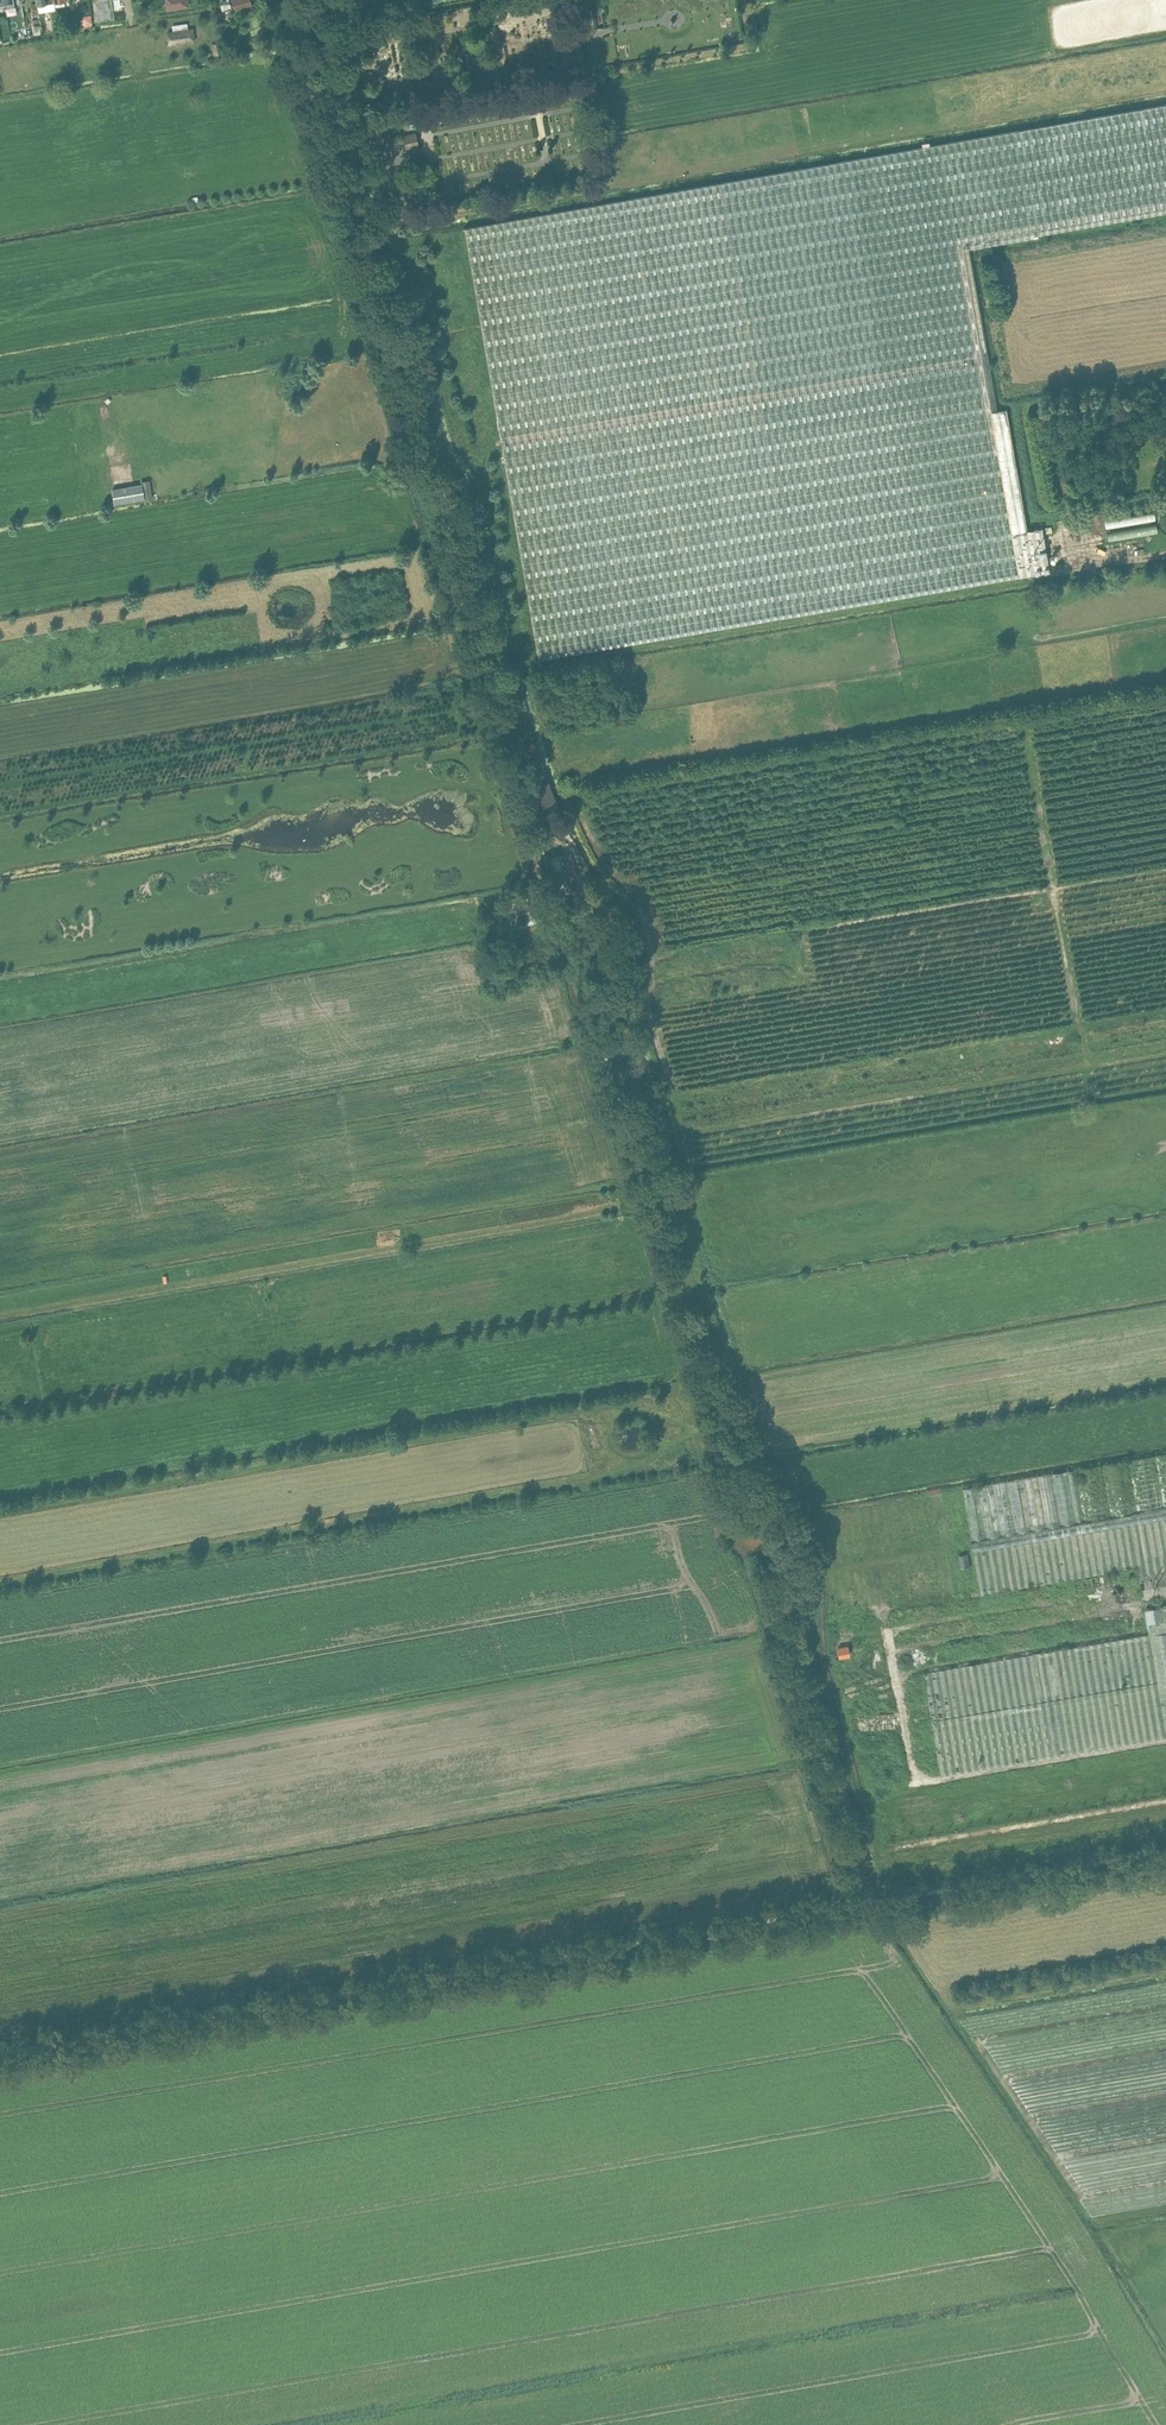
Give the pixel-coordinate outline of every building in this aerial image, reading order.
[(168,10),(175,9),(174,0),(167,0),(168,10)] [(250,0),(233,0),(235,9),(251,5),(250,0)] [(37,3),(30,4),(32,16),(39,14),(39,13),(38,5),(37,3)] [(87,15),(83,22),(83,25),(92,23),(90,14),(87,15)] [(174,43),(196,40),(194,28),(172,32),(174,43)] [(462,233),(480,333),(508,485),(541,664),(1053,571),(1045,527),(1030,530),(1008,409),(999,410),(969,248),(1038,236),(1038,234),(1165,211),(1165,104),(462,233)] [(419,145),(416,133),(403,136),(406,148),(419,145)] [(142,483),(113,488),(116,503),(144,499),(142,485),(142,483)] [(150,483),(142,485),(144,499),(153,497),(150,483)] [(1154,512),(1102,520),(1104,530),(1106,541),(1157,532),(1154,512)] [(576,874),(573,864),(569,853),(550,859),(556,879),(575,874),(576,874)] [(963,1487),(973,1546),(987,1550),(974,1552),(975,1558),(993,1555),(989,1570),(979,1562),(984,1591),(1129,1567),(1110,1552),(1129,1549),(1127,1557),(1165,1551),(1165,1453),(1128,1459),(1158,1483),(1153,1503),(1065,1517),(1077,1468),(963,1487)] [(968,1554),(958,1556),(960,1567),(970,1565),(968,1554)] [(1141,1576),(1144,1598),(1165,1595),(1165,1572),(1141,1576)]
